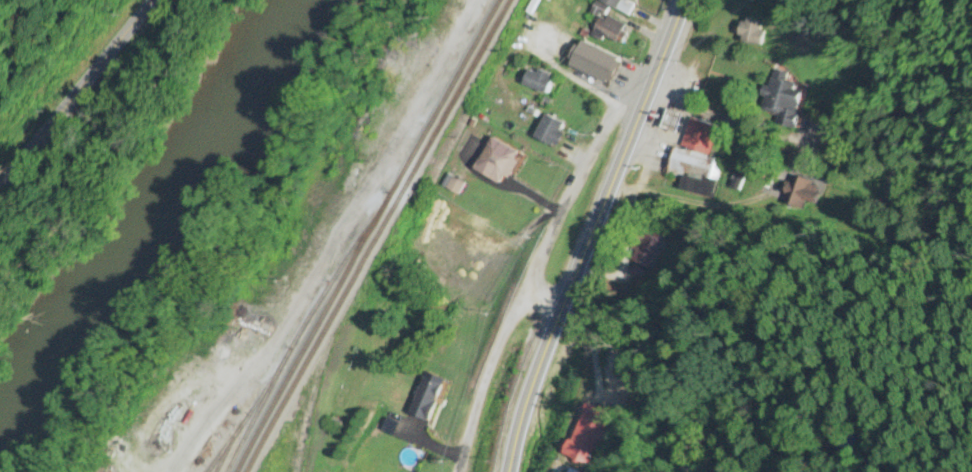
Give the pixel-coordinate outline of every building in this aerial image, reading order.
[(622,0),(601,0),(600,3),(627,18),(633,7),(621,1),(622,0)] [(591,35),(617,47),(625,27),(600,15),(591,35)] [(737,39),(753,49),(766,26),(750,17),(737,39)] [(622,61),(583,43),(571,68),(610,86),(622,61)] [(549,95),(554,77),(529,69),(524,87),(549,95)] [(787,73),(775,71),(765,124),(794,129),(800,97),(791,96),(793,84),(785,82),(787,73)] [(568,127),(548,116),(536,138),(556,150),(568,127)] [(716,184),(722,161),(712,158),(719,128),(690,120),(682,151),(675,149),(670,172),(716,184)] [(523,157),(493,139),(476,169),(497,182),(501,176),(509,181),(523,157)] [(445,246),(450,235),(438,230),(433,240),(445,246)] [(664,243),(645,233),(631,262),(650,271),(664,243)] [(428,424),(442,386),(423,378),(408,416),(428,424)] [(611,415),(589,405),(566,458),(589,468),(611,415)]
